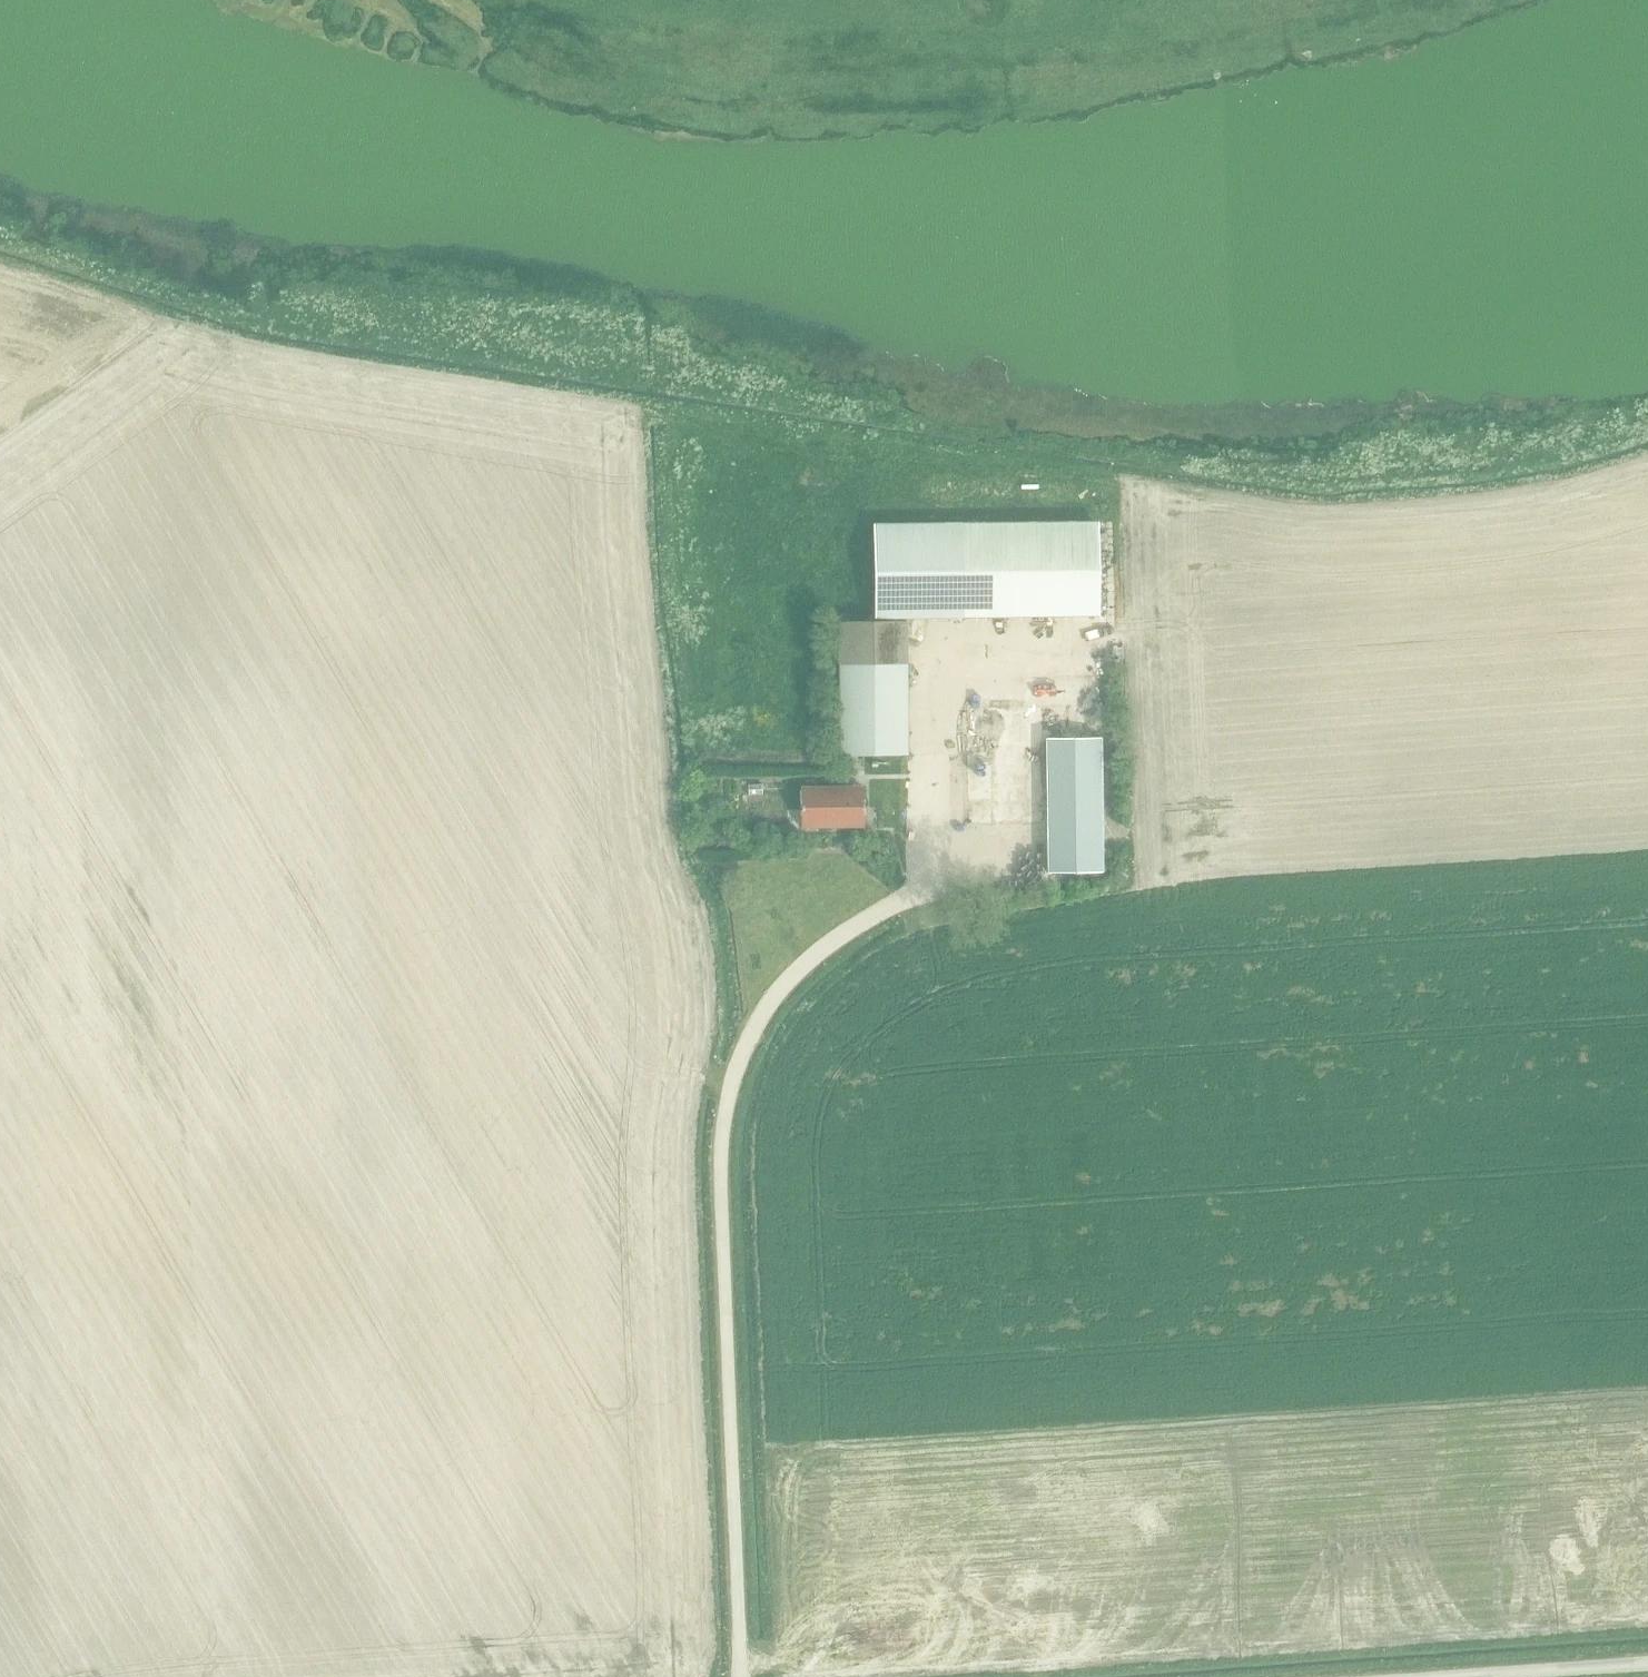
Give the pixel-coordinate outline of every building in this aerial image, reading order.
[(1192,536),(968,536),(967,625),(1193,628),(1192,536)] [(839,621),(840,755),(907,754),(906,620),(839,621)] [(1104,871),(1101,738),(1047,739),(1050,872),(1104,871)] [(865,790),(802,791),(804,833),(867,832),(865,790)]
